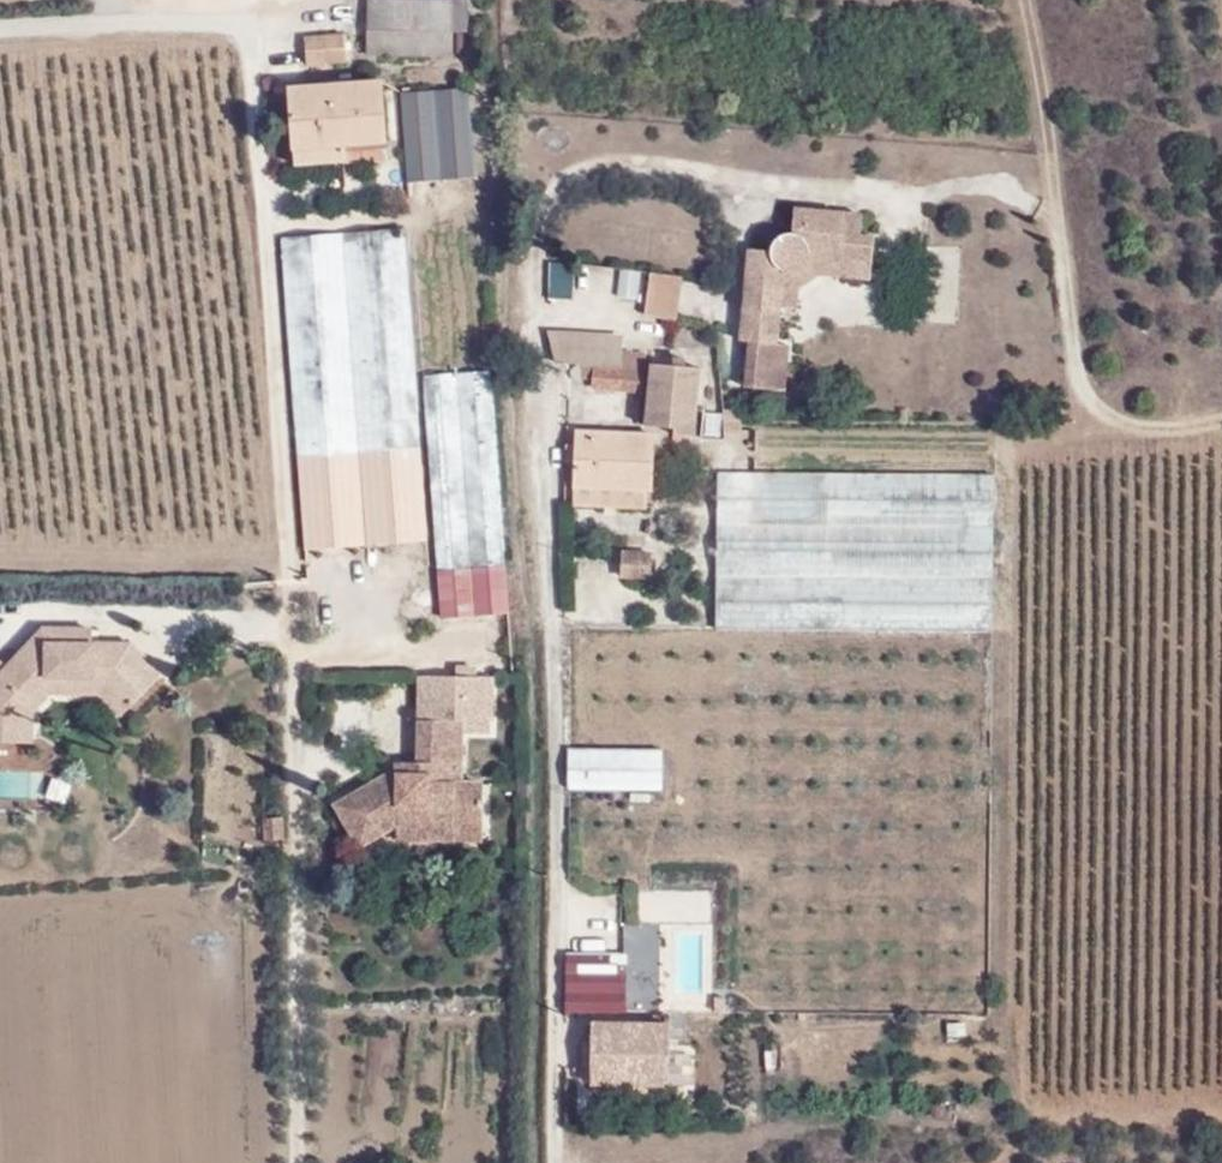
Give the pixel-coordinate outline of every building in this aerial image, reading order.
[(453,2),(369,0),(368,55),(452,56),(453,31),(469,32),(469,0),(453,0),(453,2)] [(301,69),(324,68),(321,37),(299,38),(301,69)] [(385,80),(290,88),(295,146),(346,142),(389,139),(385,80)] [(475,95),(412,99),(442,657),(506,654),(475,95)] [(297,165),(348,161),(346,142),(295,146),(297,165)] [(786,388),(788,344),(774,343),(782,271),(786,273),(789,273),(796,272),(801,270),(806,265),(811,257),(872,264),(875,238),(861,237),(863,215),(795,208),(792,232),(788,232),(782,233),(778,236),(773,241),(771,246),(770,249),(749,247),(738,339),(741,386),(786,388)] [(312,634),(428,626),(402,232),(287,240),(312,634)] [(655,322),(661,276),(562,262),(570,293),(633,301),(631,321),(655,322)] [(593,373),(592,387),(642,391),(643,376),(593,373)] [(651,377),(648,424),(673,425),(673,404),(695,405),(697,380),(651,377)] [(695,405),(673,404),(673,425),(673,434),(701,436),(703,406),(695,405)] [(642,489),(647,488),(649,434),(578,429),(577,445),(576,463),(573,504),(641,507),(642,489)] [(754,468),(755,433),(725,433),(724,467),(754,468)] [(577,445),(567,445),(566,462),(576,463),(577,445)] [(992,527),(992,474),(718,473),(718,525),(992,527)] [(992,527),(718,525),(717,576),(992,578),(992,527)] [(622,552),(621,577),(650,578),(651,553),(622,552)] [(716,628),(991,630),(992,578),(717,576),(716,628)] [(983,792),(991,630),(716,628),(571,627),(568,786),(983,792)] [(102,684),(127,709),(162,673),(131,644),(97,643),(97,628),(43,628),(0,673),(0,743),(23,743),(23,709),(46,683),(102,684)] [(98,694),(121,716),(127,709),(102,684),(46,683),(23,709),(23,743),(33,743),(33,713),(50,693),(98,694)] [(334,806),(358,847),(397,824),(483,826),(484,783),(461,783),(462,722),(420,721),(419,765),(395,765),(395,770),(334,806)] [(286,816),(262,816),(260,840),(285,840),(286,816)] [(396,839),(483,841),(483,826),(397,824),(396,839)] [(564,950),(565,1010),(628,1009),(627,940),(589,940),(589,949),(564,950)] [(591,1022),(590,1085),(668,1086),(669,1023),(591,1022)] [(694,1082),(694,1050),(673,1049),(673,1082),(694,1082)]
